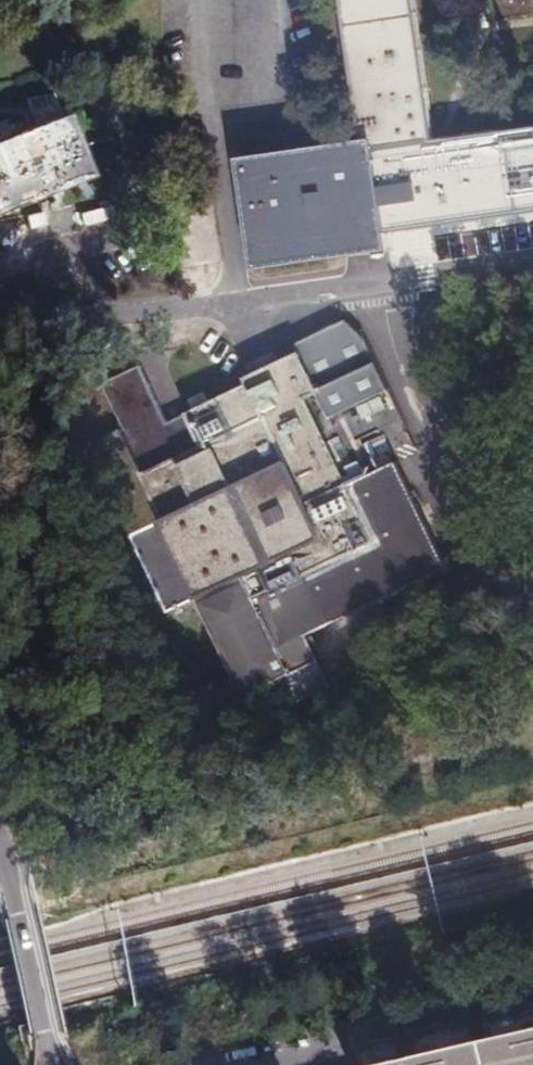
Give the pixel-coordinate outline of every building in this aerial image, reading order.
[(351,143),(226,161),(242,270),(378,250),(375,234),(532,212),(532,126),(445,139),(423,142),(403,0),(331,0),(351,143)] [(479,24),(532,16),(532,0),(475,0),(479,24)] [(91,179),(66,115),(35,127),(0,141),(0,215),(91,179)] [(288,354),(307,393),(320,418),(378,390),(357,341),(336,321),(285,346),(288,354)] [(186,598),(234,699),(255,689),(266,712),(321,686),(297,636),(439,569),(388,463),(337,487),(295,399),(307,393),(288,354),(271,362),(278,375),(240,393),(237,386),(157,422),(130,367),(91,384),(112,429),(79,444),(159,611),(186,598)] [(237,386),(240,393),(278,375),(271,362),(234,380),(237,386)] [(350,1049),(354,1064),(532,1064),(532,1006),(350,1049)]
